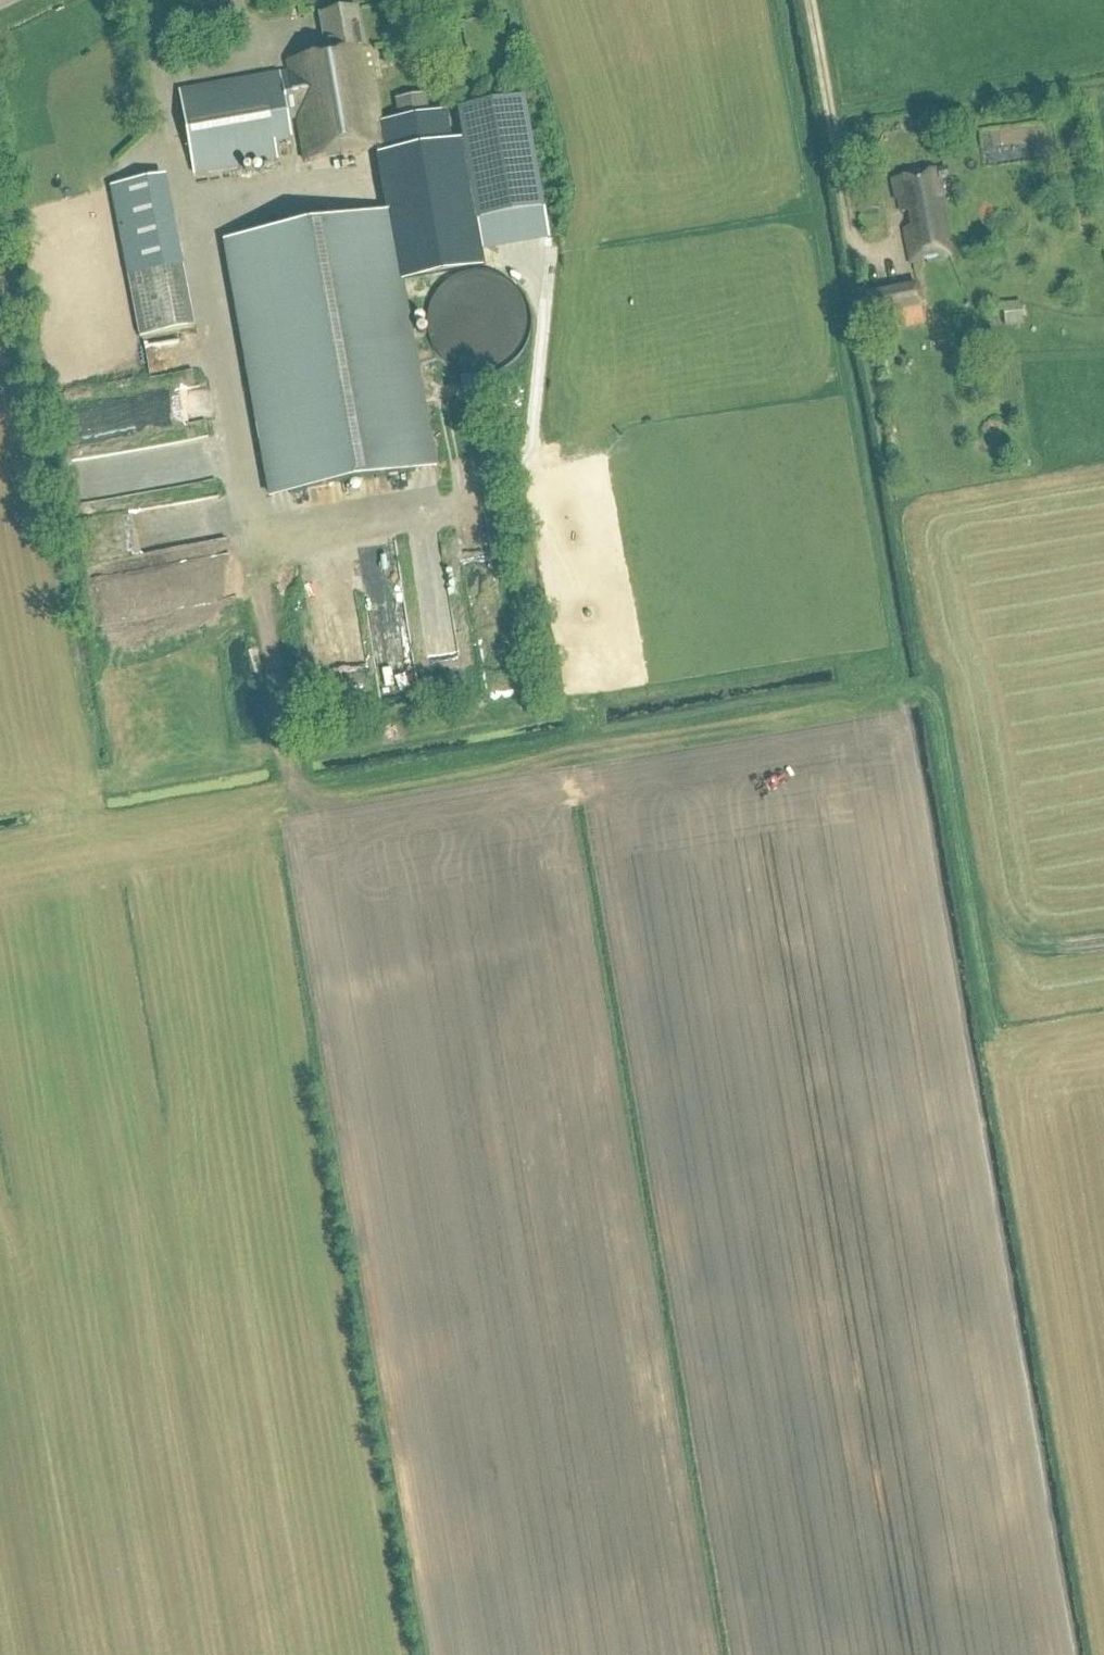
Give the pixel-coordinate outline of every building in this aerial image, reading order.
[(467,172),(463,147),(454,149),(447,112),(429,115),(398,121),(382,123),(370,48),(364,49),(357,10),(320,17),(328,57),(288,64),(290,74),(180,94),(194,175),(277,160),(274,142),(291,139),(287,119),(296,118),(304,162),(385,148),(409,281),(474,269),(458,174),(467,172)] [(463,147),(467,172),(476,223),(545,212),(525,99),(457,111),(463,147)] [(945,170),(890,181),(895,202),(896,203),(898,215),(902,214),(906,214),(909,228),(901,230),(908,266),(912,265),(951,257),(939,196),(942,196),(939,183),(947,181),(945,170)] [(111,189),(128,276),(128,278),(183,268),(183,265),(166,178),(111,189)] [(226,244),(271,499),(434,470),(388,215),(226,244)] [(926,325),(916,284),(862,296),(868,320),(870,320),(874,335),(926,325)] [(1004,327),(1022,325),(1020,304),(1003,305),(1004,327)]
